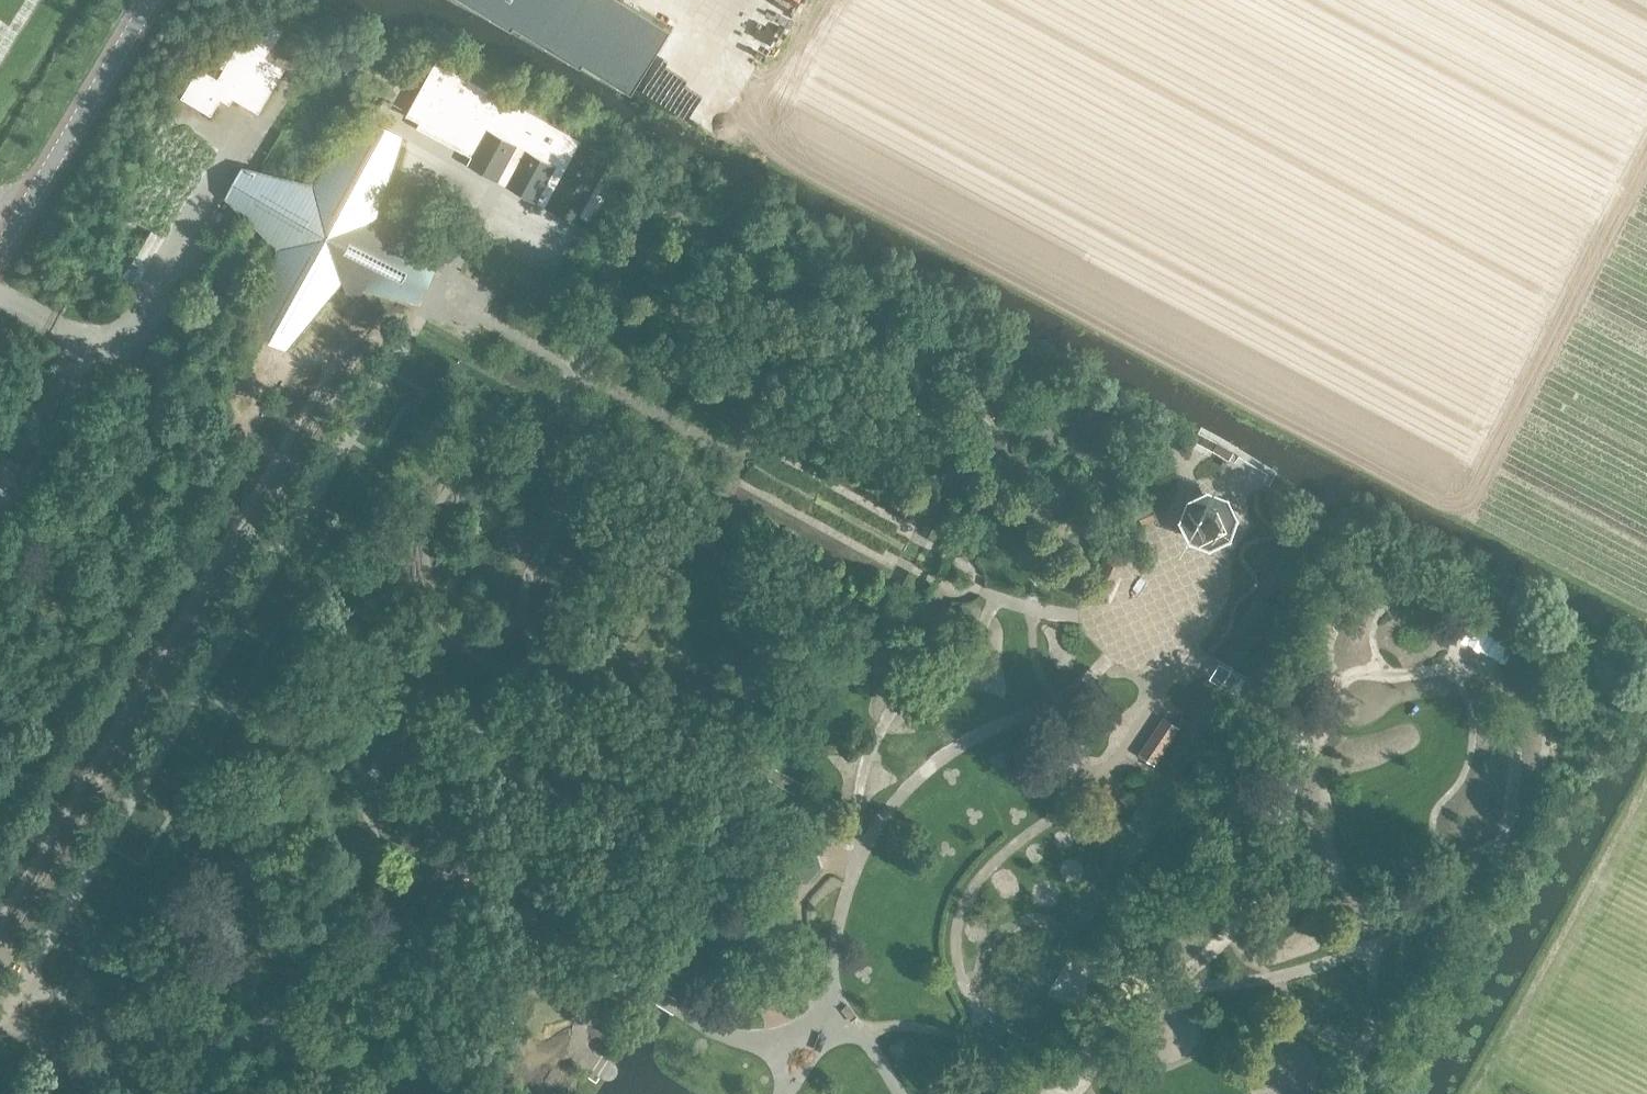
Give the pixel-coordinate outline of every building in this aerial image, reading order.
[(512,27),(514,23),(580,64),(583,60),(631,90),(670,26),(629,0),(468,0),(512,27)] [(265,13),(247,44),(240,40),(233,51),(228,49),(219,64),(224,67),(218,77),(199,66),(181,96),(211,114),(221,98),(229,103),(233,97),(258,112),(285,67),(304,62),(315,43),(265,13)] [(406,117),(475,147),(468,162),(500,176),(517,139),(486,125),(502,89),(432,58),(406,117)] [(158,133),(164,121),(153,114),(146,127),(158,133)] [(180,175),(194,152),(160,132),(146,155),(180,175)] [(579,138),(546,204),(576,218),(609,152),(579,138)] [(524,146),(507,182),(537,197),(555,161),(524,146)] [(1228,460),(1233,452),(1217,442),(1212,450),(1228,460)] [(1209,501),(1207,501),(1197,505),(1195,507),(1196,507),(1192,517),(1192,519),(1196,528),(1196,529),(1198,530),(1208,533),(1208,534),(1210,534),(1210,533),(1220,529),(1221,528),(1225,518),(1225,516),(1224,516),(1220,506),(1219,504),(1219,505),(1209,501)] [(1142,523),(1156,517),(1151,505),(1137,511),(1142,523)] [(1505,661),(1514,644),(1463,617),(1454,635),(1505,661)] [(1179,724),(1163,713),(1138,751),(1154,761),(1179,724)] [(778,856),(785,878),(806,881),(822,865),(815,844),(793,839),(778,856)] [(761,896),(744,915),(753,939),(778,944),(795,925),(786,901),(761,896)]
